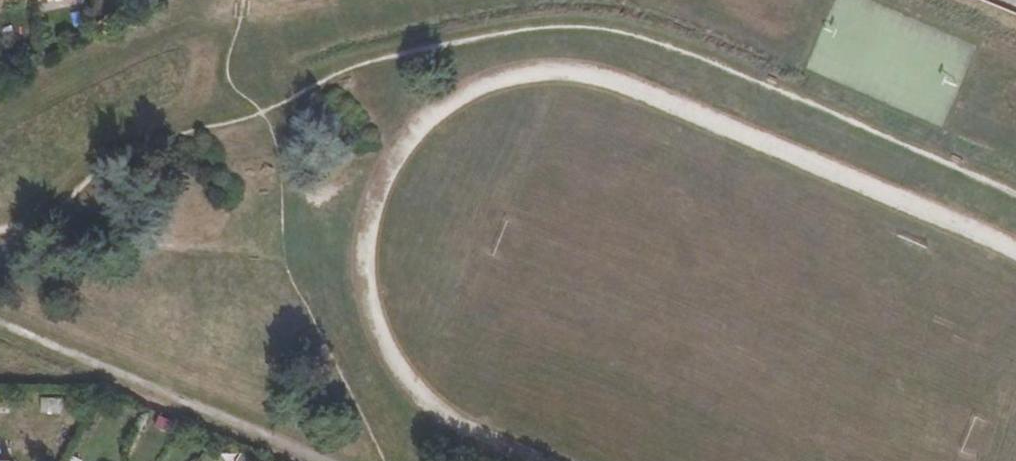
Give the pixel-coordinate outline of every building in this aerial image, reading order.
[(919,116),(941,125),(975,45),(932,27),(925,44),(919,41),(909,65),(930,75),(926,85),(931,88),(919,116)]
